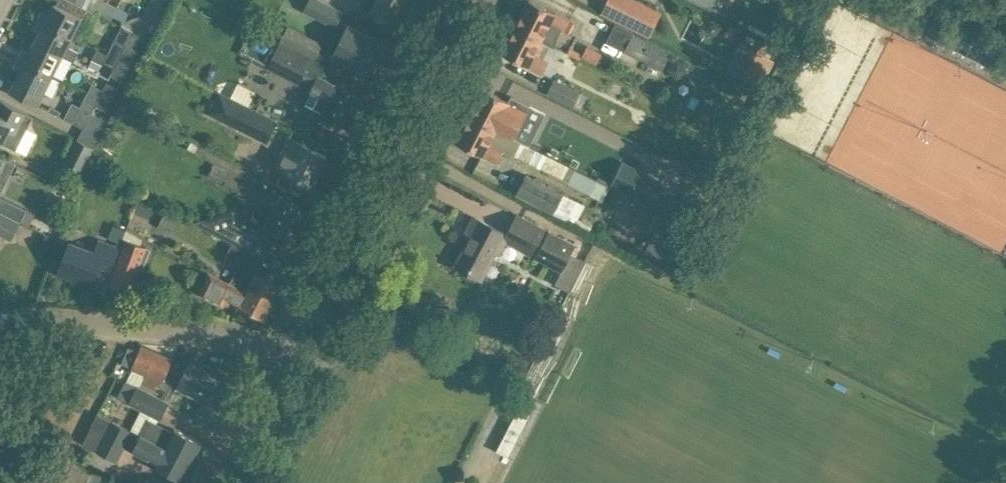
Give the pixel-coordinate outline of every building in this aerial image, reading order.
[(39,20),(71,36),(80,19),(86,22),(89,22),(94,12),(69,0),(59,0),(56,4),(55,3),(49,14),(43,11),(39,20)] [(94,12),(100,16),(102,10),(124,21),(128,13),(102,0),(69,0),(94,12)] [(336,27),(343,12),(320,0),(283,0),(336,27)] [(359,3),(372,9),(371,11),(377,14),(395,23),(407,0),(361,0),(359,3)] [(516,26),(541,39),(549,24),(564,32),(570,21),(555,13),(531,0),(530,0),(516,26)] [(650,36),(662,12),(637,0),(606,0),(601,11),(650,36)] [(878,1),(895,10),(900,0),(879,0),(878,1)] [(40,32),(35,42),(62,55),(73,61),(78,52),(66,46),(71,36),(39,20),(34,29),(40,32)] [(367,34),(342,21),(326,52),(351,64),(373,75),(388,45),(366,34),(367,34)] [(288,25),(280,41),(314,59),(322,42),(288,25)] [(541,39),(516,26),(502,53),(527,66),(528,66),(543,74),(548,63),(533,55),(541,39)] [(258,31),(245,56),(267,67),(313,90),(305,104),(313,108),(323,113),(329,116),(347,125),(362,96),(353,91),(358,81),(340,72),(325,64),(314,59),(280,41),(258,31)] [(626,50),(662,68),(671,51),(635,33),(626,50)] [(114,39),(103,62),(114,67),(122,52),(126,45),(114,39)] [(24,49),(20,58),(52,74),(62,55),(35,42),(30,52),(24,49)] [(590,45),(585,55),(599,62),(605,52),(590,45)] [(1005,46),(997,68),(1005,72),(1005,46)] [(114,67),(110,75),(122,81),(133,58),(122,52),(114,67)] [(52,74),(20,58),(15,66),(21,70),(16,80),(17,81),(11,91),(37,105),(52,74)] [(581,64),(576,75),(593,83),(598,72),(581,64)] [(548,94),(573,106),(574,104),(577,105),(582,97),(578,95),(580,93),(555,80),(548,94)] [(106,82),(103,90),(95,105),(106,110),(118,88),(106,82)] [(91,84),(80,106),(74,103),(66,119),(83,128),(95,105),(103,90),(91,84)] [(485,89),(471,115),(496,128),(514,138),(531,105),(511,96),(509,101),(485,89)] [(220,119),(265,142),(276,122),(218,92),(209,111),(221,117),(220,119)] [(16,150),(33,116),(1,100),(0,103),(0,142),(16,150)] [(721,110),(713,106),(710,113),(718,117),(721,110)] [(496,128),(471,115),(457,142),(482,155),(482,154),(498,162),(503,151),(488,144),(490,140),(515,153),(514,155),(568,183),(575,169),(520,141),(496,128)] [(276,166),(294,176),(312,185),(327,156),(303,143),(303,144),(291,137),(276,166)] [(95,147),(76,138),(63,164),(82,173),(95,147)] [(705,142),(700,153),(717,162),(722,151),(705,142)] [(0,196),(16,163),(0,155),(0,196)] [(224,184),(253,197),(274,209),(265,226),(290,238),(305,208),(296,203),(300,195),(247,170),(245,176),(233,170),(234,167),(225,162),(222,167),(215,163),(209,175),(225,182),(224,184)] [(624,163),(611,187),(627,195),(641,202),(677,221),(689,196),(654,178),(640,171),(624,163)] [(596,193),(602,181),(576,168),(570,180),(596,193)] [(85,174),(82,179),(85,185),(90,188),(96,185),(98,179),(96,174),(90,171),(85,174)] [(527,174),(526,176),(517,194),(567,220),(577,200),(563,193),(527,174)] [(21,221),(26,210),(0,196),(0,211),(21,221)] [(0,211),(0,233),(12,239),(21,221),(0,211)] [(507,241),(527,252),(537,233),(537,232),(540,225),(517,214),(507,233),(475,217),(467,233),(473,236),(457,266),(480,278),(494,252),(500,255),(507,241)] [(172,220),(163,216),(159,225),(168,230),(172,220)] [(578,217),(575,224),(587,232),(593,222),(583,216),(581,219),(578,217)] [(689,228),(681,225),(663,216),(642,257),(668,270),(689,228)] [(201,226),(233,243),(247,250),(256,233),(226,218),(201,226)] [(99,270),(110,274),(120,248),(119,248),(126,229),(113,224),(108,238),(117,241),(115,244),(107,241),(106,243),(100,241),(96,252),(71,242),(59,273),(75,278),(73,282),(92,289),(99,270)] [(537,233),(527,252),(562,270),(555,284),(570,291),(585,261),(571,254),(576,244),(549,230),(546,237),(537,233)] [(124,238),(120,248),(110,274),(107,281),(111,282),(110,285),(130,292),(139,267),(143,269),(151,248),(124,238)] [(247,250),(233,243),(227,255),(241,262),(247,250)] [(239,267),(230,283),(246,292),(249,287),(275,301),(283,286),(256,273),(255,275),(239,267)] [(246,292),(230,283),(211,273),(200,293),(224,305),(227,299),(266,319),(275,301),(249,287),(246,292)] [(133,368),(127,382),(138,387),(163,400),(173,382),(164,378),(172,359),(142,346),(140,351),(129,346),(121,363),(133,368)] [(163,400),(168,403),(175,406),(183,390),(203,400),(195,417),(211,426),(235,379),(193,357),(190,362),(184,359),(173,382),(163,400)] [(160,418),(168,403),(163,400),(138,387),(127,382),(119,397),(130,402),(160,418)] [(522,404),(499,451),(510,456),(533,409),(522,404)] [(149,419),(141,435),(192,461),(202,443),(174,428),(173,431),(149,419)] [(192,461),(141,435),(112,421),(97,450),(116,461),(124,446),(133,450),(157,463),(155,466),(182,480),(192,461)]
